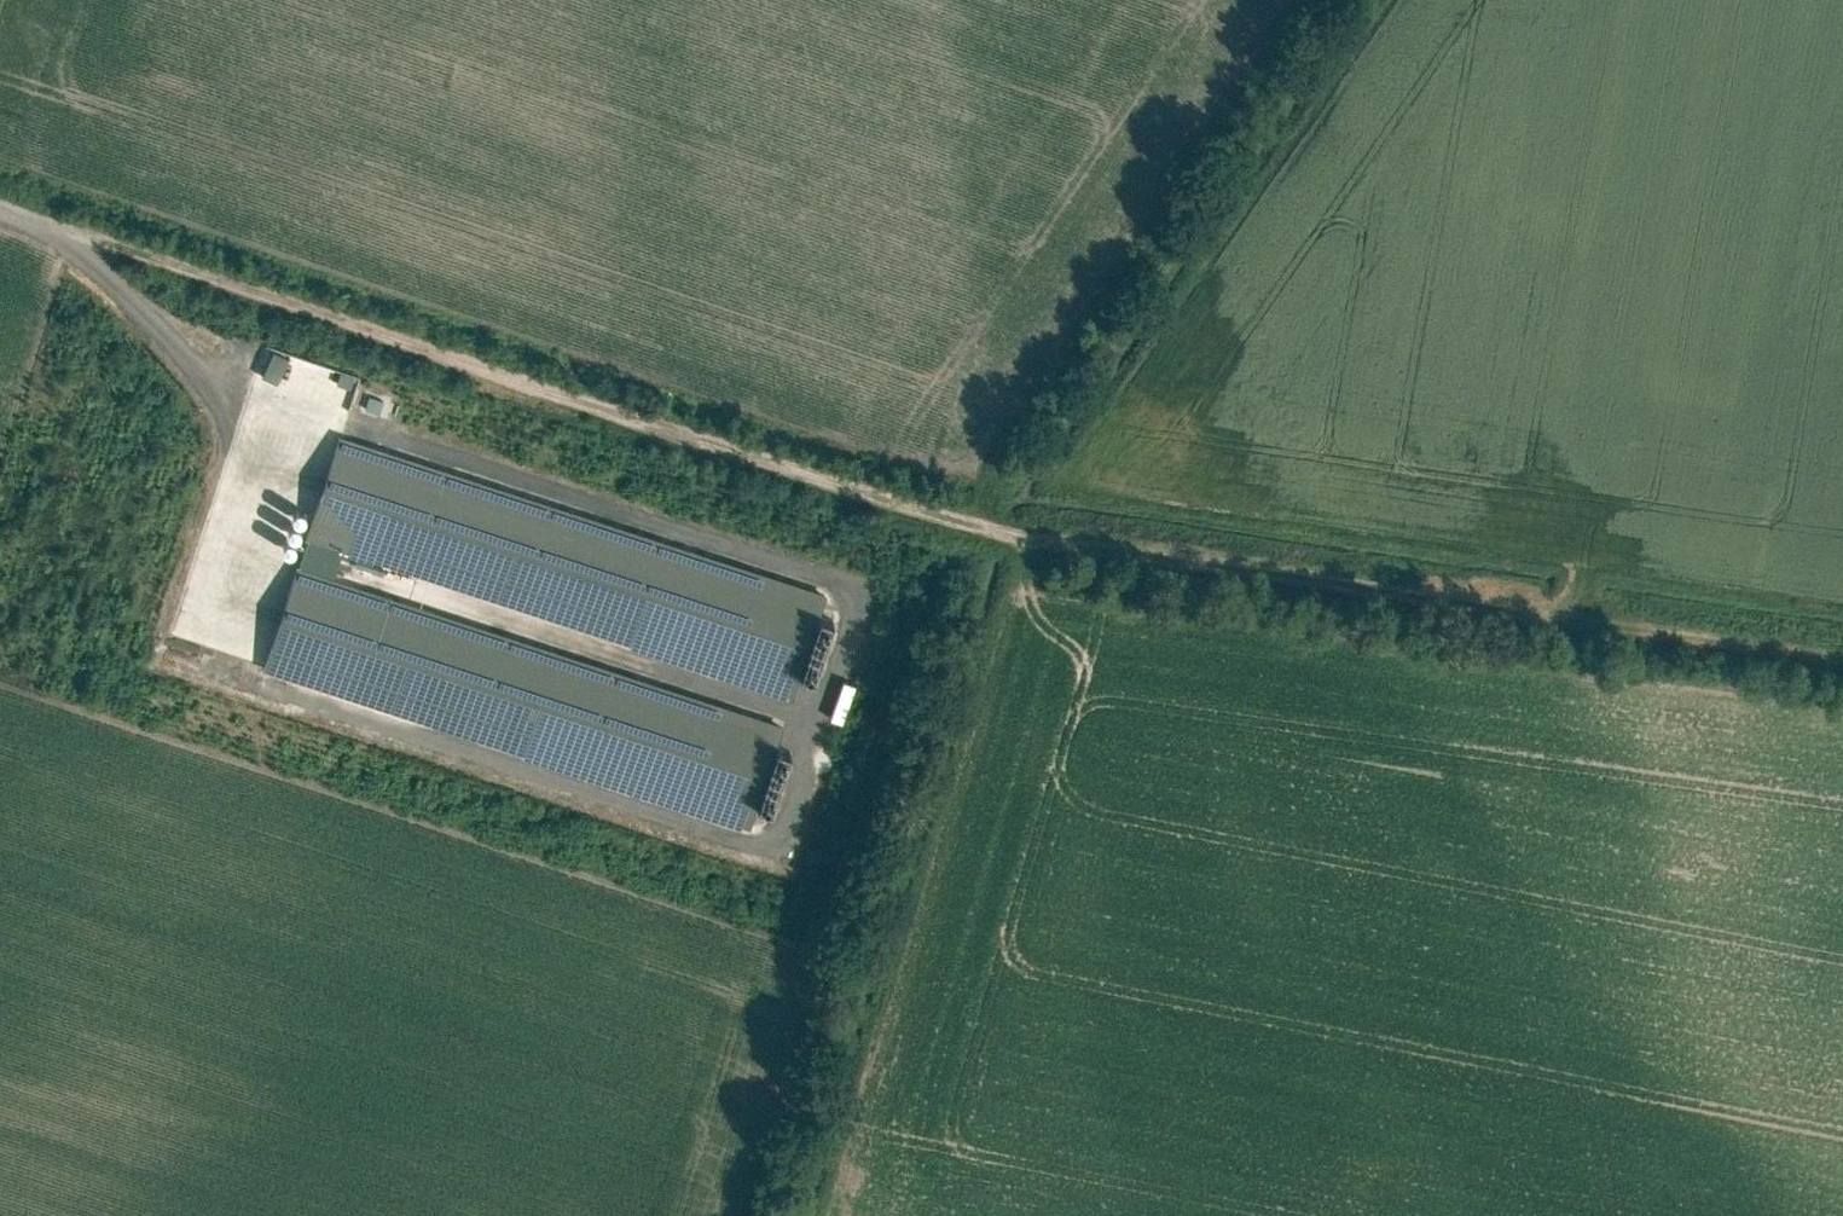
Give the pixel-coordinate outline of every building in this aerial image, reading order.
[(246,363),(262,368),(270,344),(254,339),(246,363)] [(829,589),(338,429),(260,667),(754,828),(789,719),(335,571),(343,546),(794,694),(829,589)] [(845,726),(855,690),(840,686),(831,722),(845,726)]
